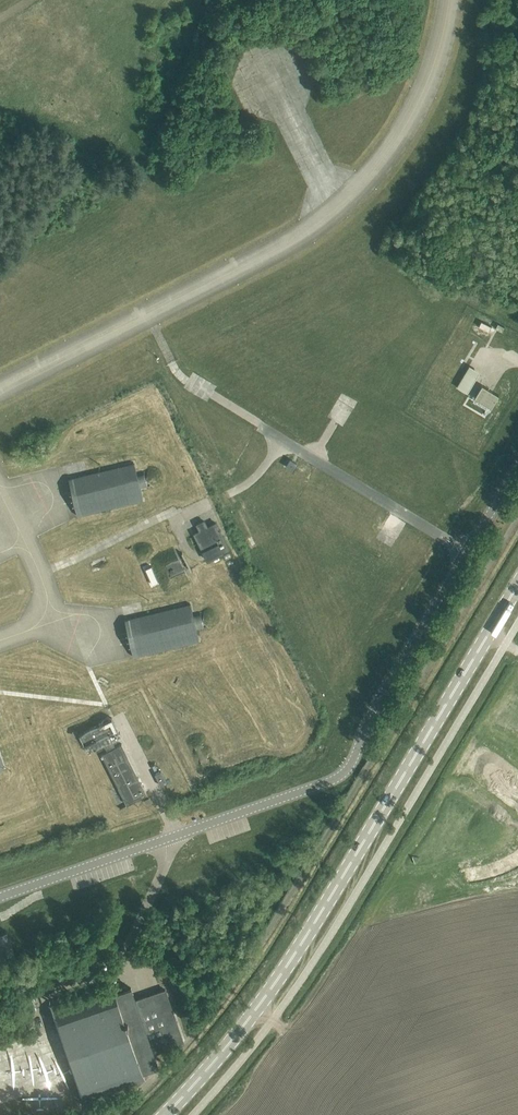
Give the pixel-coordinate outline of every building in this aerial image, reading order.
[(489,331),(491,326),(481,320),(479,326),(489,331)] [(497,322),(495,327),(501,331),(504,326),(497,322)] [(498,394),(483,385),(481,384),(474,396),(491,406),(498,394)] [(296,463),(290,459),(286,465),(292,469),(296,463)] [(148,488),(144,472),(137,473),(134,463),(68,478),(77,515),(143,500),(141,489),(148,488)] [(207,560),(229,549),(215,522),(207,526),(205,521),(203,520),(196,524),(199,530),(194,533),(207,560)] [(171,577),(184,570),(190,581),(173,547),(172,547),(178,558),(165,564),(171,577)] [(197,630),(204,629),(200,613),(193,614),(191,604),(125,619),(134,656),(199,641),(197,630)] [(79,733),(81,738),(88,752),(104,744),(113,740),(121,736),(112,717),(79,733)] [(147,794),(121,743),(116,746),(113,740),(104,744),(107,750),(101,753),(127,804),(147,794)] [(169,786),(163,774),(156,777),(162,789),(169,786)] [(7,930),(0,933),(0,957),(14,952),(7,930)] [(130,988),(123,990),(116,992),(113,985),(106,987),(105,983),(103,984),(104,988),(99,990),(98,986),(96,987),(97,990),(97,991),(92,992),(90,988),(88,989),(90,993),(85,995),(83,991),(81,992),(83,995),(78,997),(76,993),(74,994),(75,998),(70,1000),(69,996),(67,997),(68,1000),(63,1002),(62,998),(59,999),(61,1003),(56,1005),(54,1001),(52,1002),(87,1102),(89,1101),(88,1097),(93,1095),(94,1099),(96,1099),(95,1095),(100,1093),(101,1097),(103,1096),(102,1092),(107,1090),(109,1094),(111,1094),(109,1090),(114,1088),(116,1092),(118,1091),(117,1087),(122,1085),(123,1089),(125,1089),(124,1085),(129,1083),(130,1087),(132,1086),(131,1082),(136,1080),(137,1084),(140,1084),(138,1080),(145,1077),(138,1058),(184,1042),(165,989),(135,999),(131,987),(130,988)]
